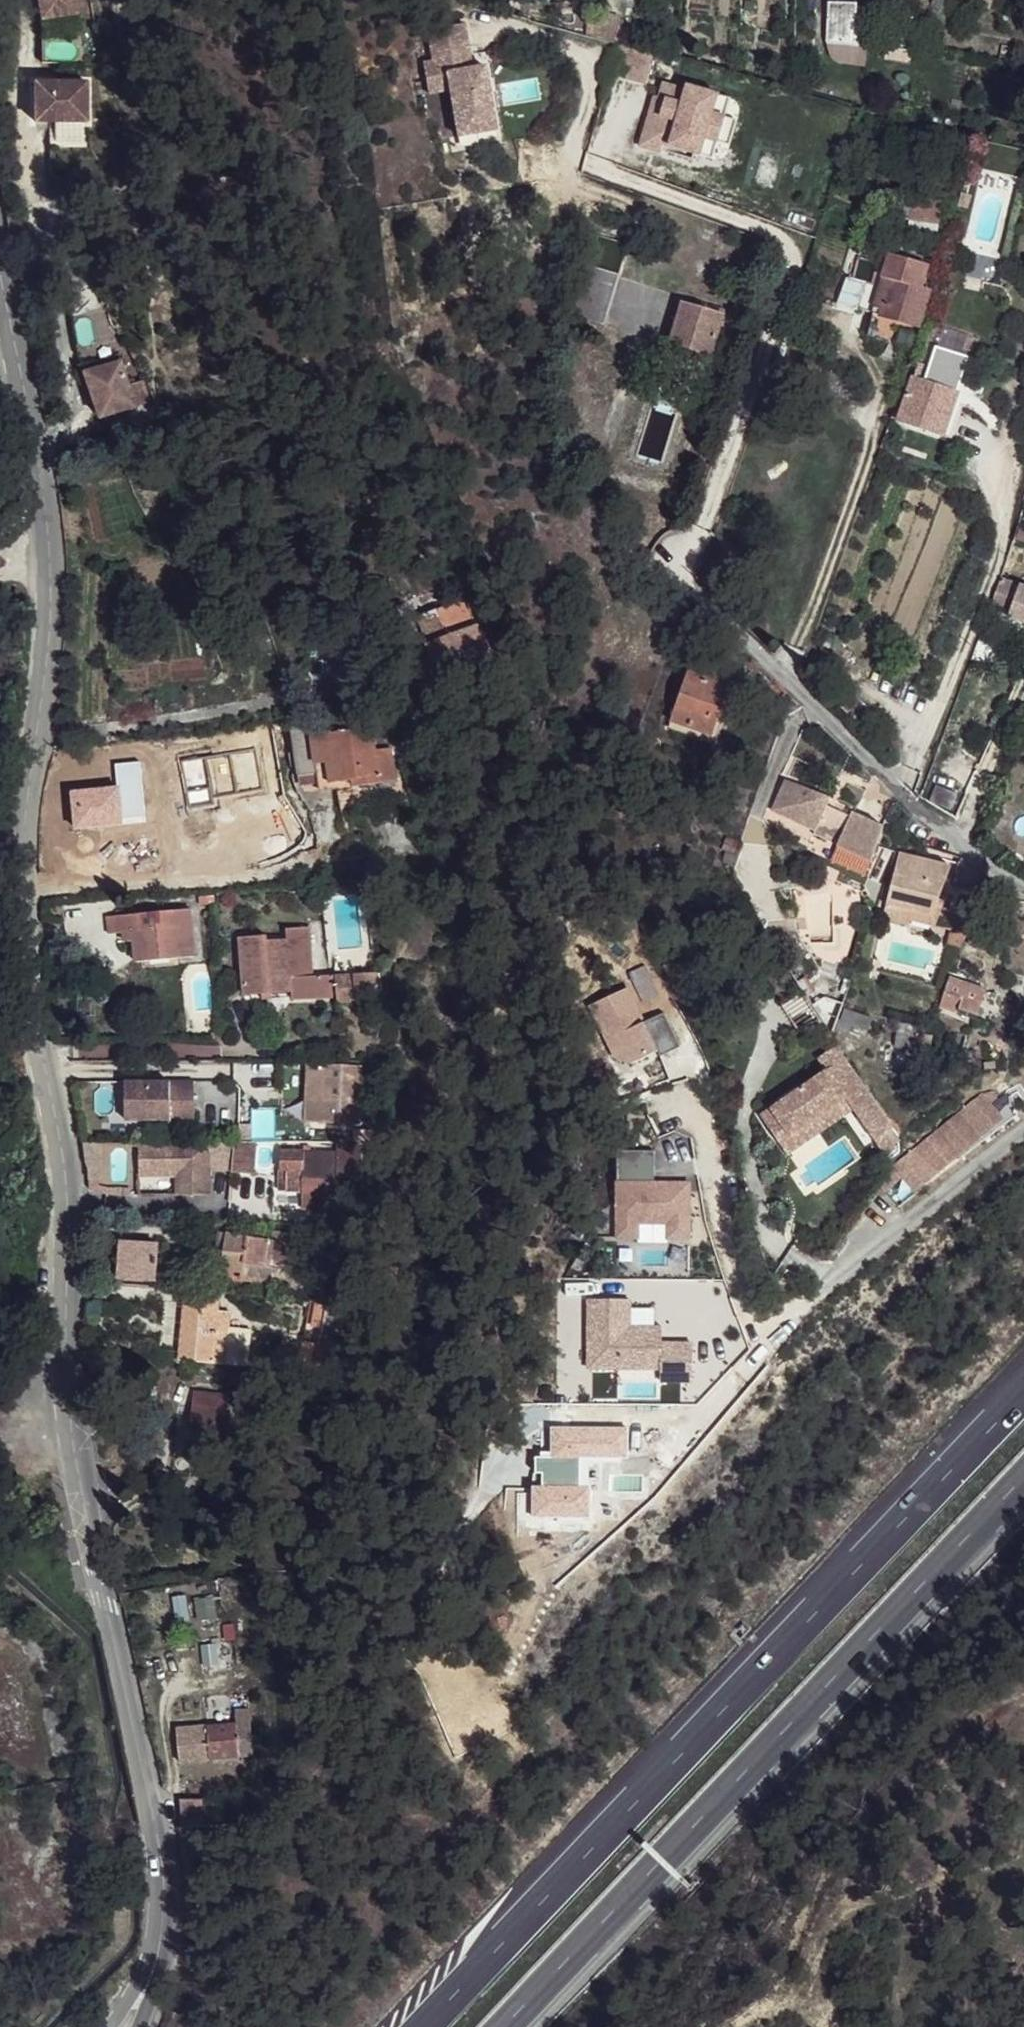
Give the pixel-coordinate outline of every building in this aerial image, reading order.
[(36,21),(71,15),(69,0),(32,0),(36,21)] [(856,4),(828,3),(827,42),(848,44),(849,24),(855,23),(856,4)] [(919,49),(919,18),(900,27),(887,28),(886,53),(918,55),(919,49)] [(421,66),(426,97),(447,93),(455,139),(492,133),(481,69),(469,72),(461,27),(425,33),(430,64),(421,66)] [(945,33),(931,30),(927,44),(941,48),(945,33)] [(647,80),(651,51),(621,48),(617,76),(647,80)] [(82,83),(30,84),(30,123),(82,122),(82,83)] [(653,97),(639,147),(660,153),(662,145),(712,158),(716,141),(728,144),(735,120),(723,117),(729,98),(686,86),(684,91),(661,84),(657,99),(653,97)] [(940,206),(914,202),(910,223),(938,228),(940,206)] [(922,269),(887,258),(872,306),(871,311),(882,313),(881,321),(918,331),(922,322),(931,295),(917,290),(922,269)] [(618,268),(587,259),(586,268),(615,276),(618,268)] [(615,276),(586,268),(580,287),(609,296),(610,297),(615,276)] [(851,283),(843,281),(836,308),(869,317),(871,311),(872,306),(859,301),(861,286),(851,283)] [(609,296),(580,287),(571,318),(601,327),(609,296)] [(720,318),(679,306),(667,346),(682,350),(680,361),(707,369),(720,318)] [(928,359),(924,376),(953,383),(958,367),(928,359)] [(124,361),(89,372),(104,418),(152,402),(145,380),(132,384),(124,361)] [(955,391),(911,376),(900,408),(896,419),(896,423),(939,437),(955,391)] [(900,408),(892,405),(888,417),(896,419),(900,408)] [(451,421),(448,413),(438,417),(442,425),(443,427),(445,428),(447,428),(449,426),(451,426),(451,421)] [(1006,578),(995,606),(1013,613),(1011,617),(1023,622),(1023,585),(1006,578)] [(487,663),(462,602),(413,620),(431,668),(454,661),(459,673),(487,663)] [(459,673),(454,661),(431,668),(437,680),(459,673)] [(729,681),(688,667),(669,726),(710,740),(729,681)] [(331,732),(329,719),(294,724),(297,745),(313,743),(312,734),(331,732)] [(331,732),(312,734),(313,743),(317,772),(318,783),(354,780),(356,787),(396,782),(391,750),(375,751),(371,726),(331,732)] [(313,743),(297,745),(301,773),(317,772),(313,743)] [(771,812),(815,830),(825,807),(829,799),(784,780),(771,812)] [(957,793),(937,786),(930,799),(951,808),(957,793)] [(849,817),(825,807),(815,830),(813,836),(871,861),(881,827),(851,814),(849,817)] [(951,870),(899,856),(886,907),(911,914),(941,921),(948,887),(951,870)] [(911,914),(886,907),(883,921),(910,929),(913,915),(911,914)] [(190,908),(106,917),(108,934),(133,931),(134,942),(137,963),(194,956),(190,908)] [(311,979),(308,930),(285,931),(286,941),(265,941),(265,938),(239,939),(242,970),(289,968),(291,993),(293,1001),(336,1000),(337,1007),(376,1004),(376,975),(311,979)] [(133,931),(125,932),(126,942),(134,942),(133,931)] [(289,968),(242,970),(244,996),(291,993),(289,968)] [(983,990),(949,979),(939,1008),(972,1021),(983,990)] [(932,1037),(916,1033),(912,1056),(929,1060),(932,1037)] [(854,1056),(846,1043),(838,1049),(846,1062),(854,1056)] [(836,1049),(821,1059),(829,1071),(844,1061),(836,1049)] [(829,1071),(759,1118),(777,1145),(843,1101),(851,1113),(872,1143),(891,1132),(844,1061),(829,1071)] [(327,1068),(309,1067),(307,1101),(323,1103),(327,1068)] [(362,1072),(327,1068),(323,1103),(307,1101),(305,1125),(356,1130),(362,1072)] [(195,1083),(127,1083),(127,1121),(169,1121),(170,1123),(195,1124),(195,1083)] [(986,1087),(906,1153),(923,1179),(1006,1111),(986,1087)] [(851,1113),(843,1101),(777,1145),(766,1152),(774,1164),(851,1113)] [(759,1118),(748,1125),(766,1152),(777,1145),(759,1118)] [(883,1137),(872,1143),(880,1156),(891,1149),(883,1137)] [(236,1142),(140,1143),(141,1175),(178,1174),(178,1194),(211,1194),(210,1169),(233,1169),(236,1142)] [(335,1150),(283,1149),(282,1169),(288,1170),(287,1190),(302,1190),(302,1206),(338,1207),(338,1176),(359,1177),(359,1145),(335,1144),(335,1150)] [(923,1179),(906,1153),(900,1158),(920,1182),(923,1179)] [(178,1174),(141,1175),(141,1195),(178,1194),(178,1174)] [(227,1234),(220,1234),(215,1265),(223,1267),(227,1234)] [(288,1243),(227,1234),(223,1267),(227,1272),(236,1272),(241,1268),(241,1277),(270,1283),(272,1268),(284,1270),(285,1261),(288,1243)] [(158,1246),(125,1242),(120,1277),(155,1281),(158,1246)] [(217,1303),(187,1299),(184,1313),(215,1315),(217,1303)] [(215,1315),(184,1313),(181,1355),(183,1355),(212,1356),(215,1326),(215,1315)] [(230,1328),(215,1326),(212,1356),(226,1358),(230,1328)] [(212,1356),(183,1355),(182,1361),(225,1365),(226,1358),(212,1356)] [(234,1397),(195,1393),(189,1458),(228,1462),(234,1397)] [(240,1726),(243,1758),(255,1757),(251,1714),(239,1714),(240,1726)] [(240,1726),(178,1730),(180,1762),(243,1758),(240,1726)] [(203,1799),(181,1799),(182,1827),(199,1827),(204,1826),(203,1799)]
